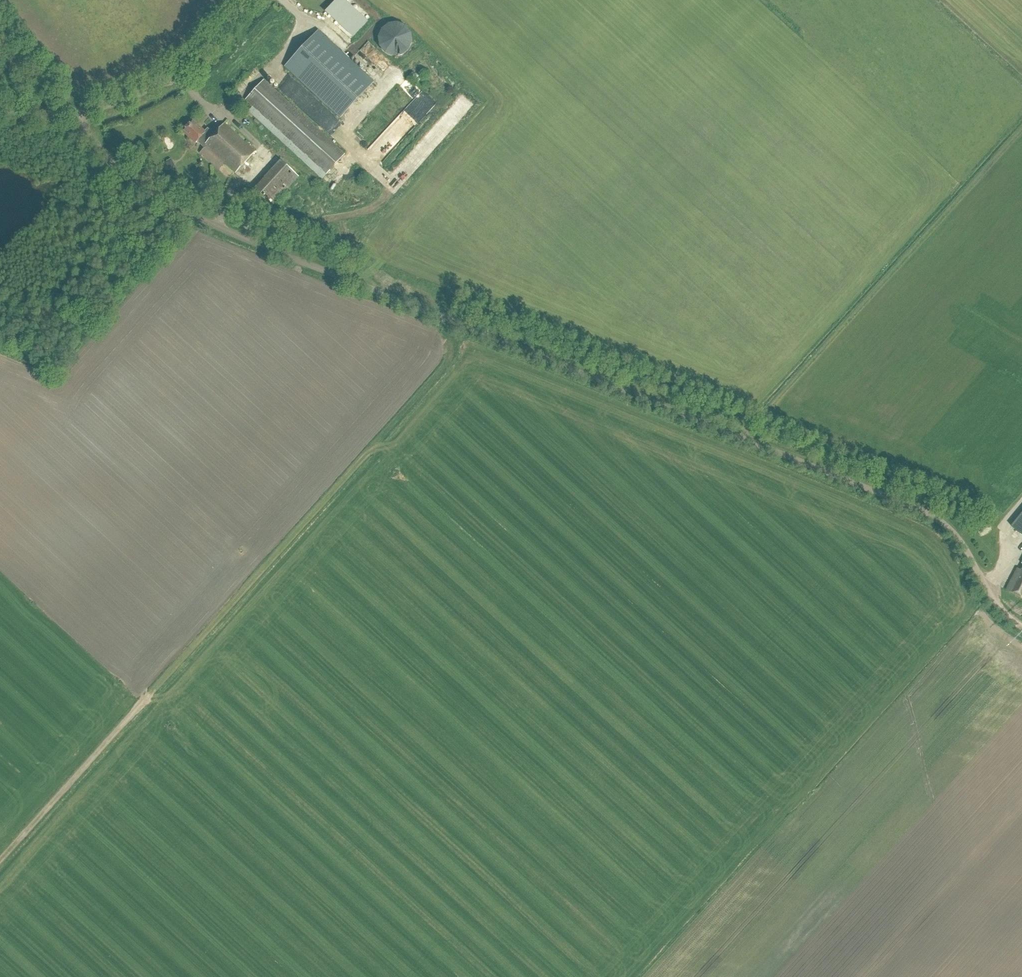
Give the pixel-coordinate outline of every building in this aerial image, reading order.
[(367,30),(340,3),(321,21),(348,49),(367,30)] [(393,58),(402,57),(409,51),(413,43),(412,34),(406,27),(398,23),(389,25),(382,30),(378,38),(380,47),(385,54),(393,58)] [(340,119),(373,82),(319,31),(285,68),(340,119)] [(254,34),(250,38),(255,44),(260,40),(254,34)] [(327,176),(346,155),(264,80),(245,100),(327,176)] [(296,104),(304,93),(297,88),(289,99),(296,104)] [(203,101),(196,106),(206,117),(213,112),(203,101)] [(382,140),(393,151),(432,114),(421,103),(382,140)] [(248,116),(274,139),(278,135),(252,111),(248,116)] [(204,132),(192,120),(182,131),(195,143),(197,141),(203,147),(205,145),(234,172),(254,151),(224,123),(213,135),(207,129),(204,132)] [(250,164),(259,171),(268,158),(259,152),(250,164)] [(273,207),(299,177),(281,160),(254,190),(273,207)] [(246,207),(248,200),(241,197),(238,204),(246,207)] [(1012,528),(1021,536),(1021,516),(1012,528)] [(1005,597),(1021,606),(1021,569),(1005,597)]
